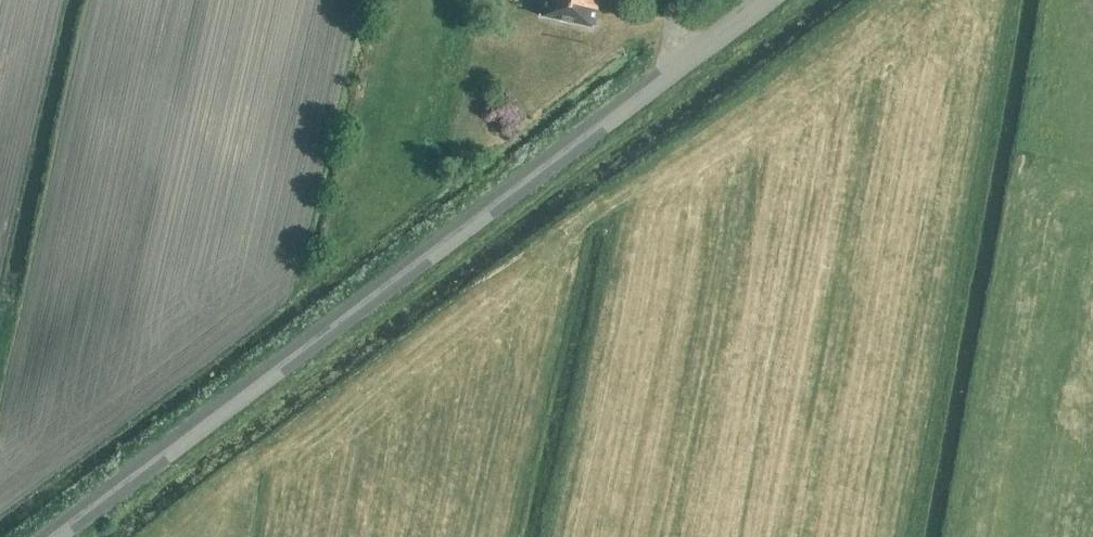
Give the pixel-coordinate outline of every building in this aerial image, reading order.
[(540,17),(593,29),(600,0),(544,0),(540,17)]
